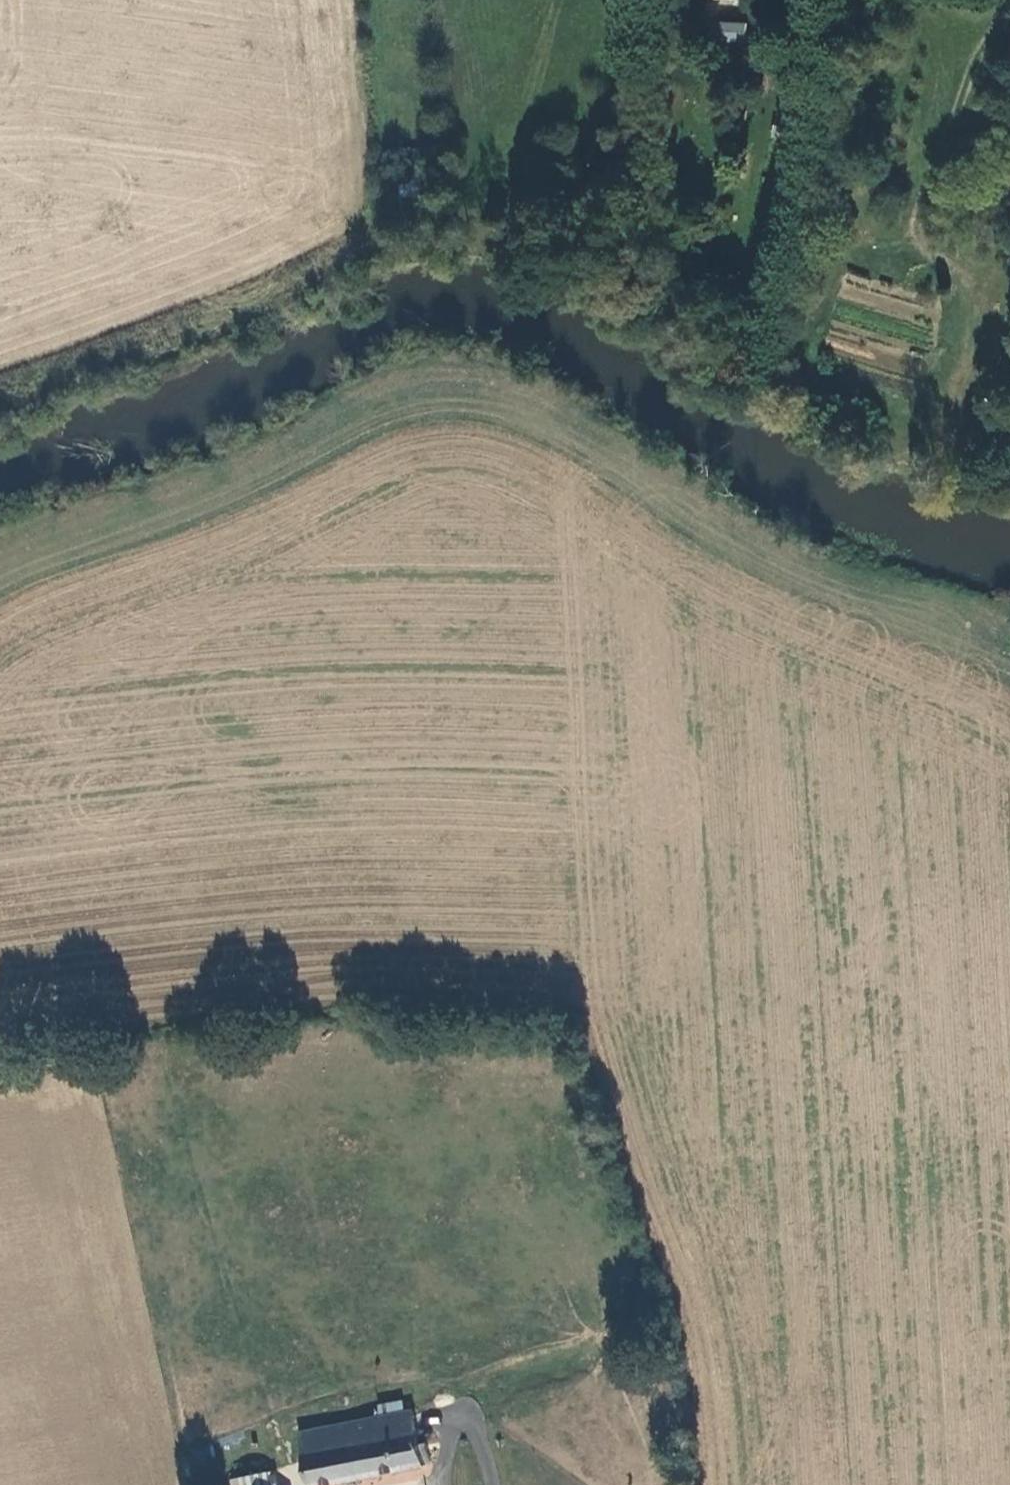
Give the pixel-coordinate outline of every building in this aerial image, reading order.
[(748,5),(735,5),(734,15),(747,16),(748,5)] [(745,48),(746,23),(713,22),(712,46),(745,48)] [(416,1409),(300,1432),(311,1484),(321,1484),(434,1463),(429,1439),(422,1440),(416,1409)] [(229,1479),(230,1484),(276,1484),(274,1470),(229,1479)]
